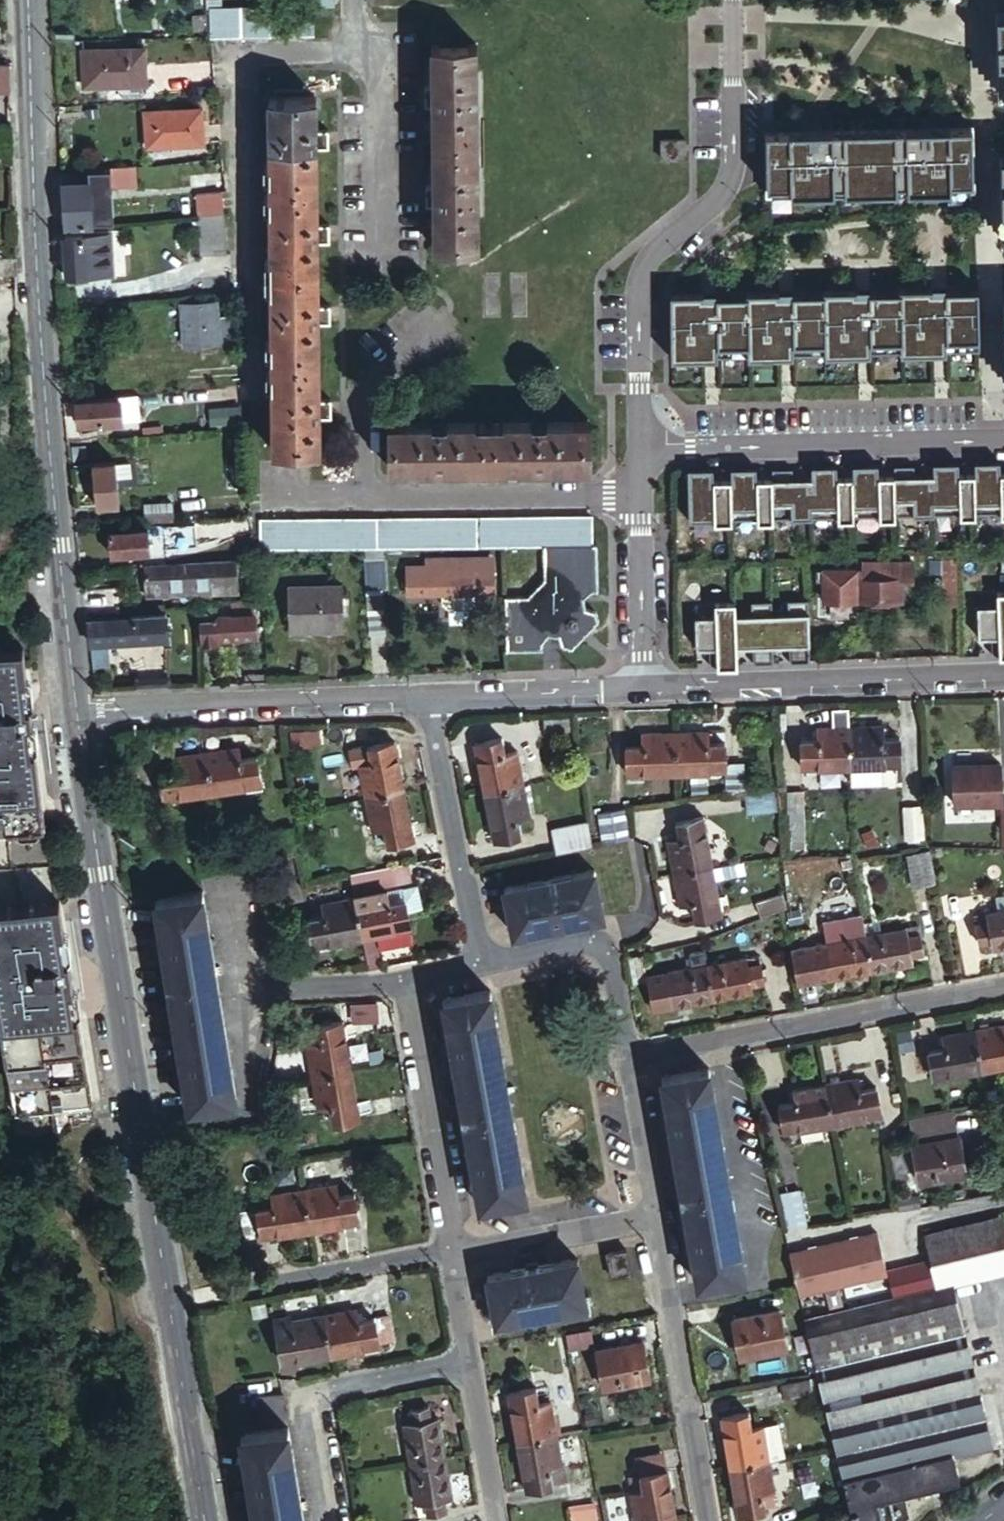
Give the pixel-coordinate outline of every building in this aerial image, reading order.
[(333,7),(333,0),(307,0),(308,8),(312,8),(333,7)] [(312,37),(312,8),(308,8),(209,10),(212,37),(212,40),(312,37)] [(433,50),(434,90),(426,91),(425,109),(434,110),(435,189),(426,188),(426,208),(435,208),(435,248),(477,248),(476,49),(433,50)] [(144,50),(82,51),(83,88),(145,86),(144,50)] [(8,63),(0,64),(0,93),(10,93),(8,63)] [(318,149),(318,134),(318,100),(273,100),(276,447),(320,447),(320,416),(320,401),(319,323),(319,308),(319,243),(319,229),(318,149)] [(202,110),(146,111),(146,144),(203,142),(202,110)] [(767,132),(769,194),(975,188),(973,126),(767,132)] [(329,134),(318,134),(318,149),(329,149),(329,134)] [(687,138),(665,138),(665,158),(687,158),(687,138)] [(134,167),(108,169),(110,190),(136,188),(134,167)] [(88,182),(63,184),(66,226),(91,223),(88,182)] [(196,218),(224,216),(222,195),(194,197),(196,218)] [(224,229),(224,216),(196,218),(197,231),(224,229)] [(330,228),(319,229),(319,243),(330,243),(330,228)] [(226,242),(224,229),(197,231),(198,243),(226,242)] [(64,275),(86,274),(86,280),(109,278),(104,233),(61,236),(64,275)] [(226,242),(198,243),(199,257),(227,255),(226,242)] [(18,274),(17,261),(0,262),(0,276),(18,274)] [(64,275),(59,276),(59,286),(68,286),(68,281),(86,280),(86,274),(64,275)] [(514,288),(494,288),(494,307),(514,307),(514,288)] [(673,357),(982,350),(980,288),(672,295),(673,357)] [(222,325),(221,321),(220,304),(185,307),(188,347),(203,346),(209,346),(232,343),(231,325),(222,325)] [(319,308),(319,323),(331,322),(331,307),(319,308)] [(71,389),(73,403),(79,402),(86,402),(85,388),(71,389)] [(241,419),(239,388),(227,389),(227,392),(224,393),(226,421),(241,419)] [(86,402),(79,402),(80,414),(81,426),(118,422),(116,399),(86,402)] [(137,400),(123,401),(124,412),(139,411),(137,400)] [(320,401),(320,416),(331,416),(331,400),(320,401)] [(81,426),(80,414),(73,415),(74,426),(81,426)] [(390,468),(430,467),(430,474),(452,474),(452,466),(531,465),(531,472),(551,472),(551,465),(589,464),(588,423),(390,425),(390,468)] [(114,462),(92,464),(94,506),(117,505),(114,462)] [(691,520),(1003,511),(1003,475),(1002,475),(1001,462),(976,463),(976,475),(960,476),(960,463),(935,464),(935,476),(880,478),(880,465),(855,466),(855,479),(839,479),(839,466),(813,467),(814,480),(759,481),(759,469),(733,469),(733,482),(716,482),(715,470),(690,471),(691,520)] [(172,503),(144,506),(145,521),(173,518),(172,503)] [(593,517),(263,521),(264,549),(364,547),(384,547),(544,546),(594,545),(593,517)] [(179,527),(163,528),(164,531),(166,560),(182,559),(180,541),(179,527)] [(149,529),(147,529),(102,533),(104,555),(152,552),(149,532),(149,529)] [(193,540),(180,541),(182,559),(194,558),(193,540)] [(594,545),(544,546),(544,560),(598,559),(599,547),(599,545),(594,545)] [(384,547),(364,547),(365,562),(365,564),(386,563),(385,561),(384,547)] [(959,557),(944,558),(944,570),(944,603),(961,602),(959,557)] [(934,570),(944,570),(944,558),(934,558),(934,570)] [(599,591),(598,559),(544,560),(545,579),(529,596),(507,596),(508,650),(544,649),(544,643),(552,636),(561,636),(564,645),(573,648),(579,641),(577,632),(583,624),(593,627),(600,620),(597,611),(588,608),(588,598),(594,591),(599,591)] [(828,600),(904,597),(903,576),(914,575),(913,560),(867,561),(868,568),(827,570),(828,600)] [(495,593),(494,561),(455,562),(426,562),(426,565),(407,565),(408,594),(443,593),(444,603),(448,608),(472,608),(476,602),(476,593),(495,593)] [(365,564),(367,590),(387,590),(386,563),(365,564)] [(114,572),(116,598),(156,595),(156,601),(210,598),(207,566),(114,572)] [(343,588),(287,590),(287,633),(344,631),(343,588)] [(1003,654),(1003,591),(1000,591),(1000,604),(979,605),(980,637),(993,636),(994,654),(1003,654)] [(156,595),(116,598),(117,604),(156,601),(156,595)] [(792,660),(812,660),(811,598),(790,598),(791,611),(774,612),(774,599),(753,600),(754,613),(738,613),(737,601),(716,601),(717,614),(697,615),(698,647),(711,646),(712,664),(740,663),(739,645),(755,644),(756,662),(776,661),(775,643),(791,643),(792,660)] [(255,638),(252,605),(232,606),(233,616),(219,617),(219,620),(207,620),(209,638),(221,638),(220,640),(255,638)] [(90,620),(92,665),(101,665),(100,646),(174,639),(172,614),(90,620)] [(579,641),(593,627),(583,624),(577,632),(579,641)] [(32,826),(36,850),(52,847),(49,824),(47,823),(24,650),(0,654),(0,832),(32,826)] [(885,721),(852,723),(854,764),(902,762),(900,733),(886,734),(885,721)] [(854,764),(852,723),(818,724),(818,736),(800,737),(801,766),(854,764)] [(714,729),(676,730),(677,770),(727,769),(729,788),(746,789),(745,761),(728,761),(727,739),(714,739),(714,729)] [(677,770),(676,730),(645,731),(645,742),(629,743),(629,771),(677,770)] [(479,740),(489,789),(528,781),(521,748),(510,750),(507,735),(479,740)] [(361,763),(368,796),(407,788),(397,738),(370,744),(374,761),(361,763)] [(207,751),(213,793),(260,785),(256,755),(244,757),(243,745),(207,751)] [(163,800),(213,793),(207,751),(175,756),(177,767),(159,770),(163,800)] [(1001,763),(955,764),(957,802),(1003,800),(1001,763)] [(528,781),(489,789),(498,836),(527,831),(524,816),(534,814),(528,781)] [(407,788),(368,796),(374,830),(378,829),(388,827),(391,841),(391,844),(417,838),(407,788)] [(771,792),(750,796),(751,808),(773,804),(771,792)] [(602,811),(607,841),(633,836),(628,806),(602,811)] [(904,839),(924,839),(923,806),(904,807),(904,839)] [(794,813),(795,849),(808,848),(808,813),(794,813)] [(669,832),(675,872),(711,867),(705,827),(697,828),(695,817),(676,820),(678,831),(669,832)] [(556,846),(591,839),(588,820),(552,827),(556,846)] [(0,856),(36,850),(32,826),(0,832),(0,853),(0,856)] [(388,827),(378,829),(381,843),(391,841),(388,827)] [(0,856),(0,1027),(12,1115),(63,1109),(65,1126),(91,1123),(62,902),(60,902),(52,847),(36,850),(42,891),(15,894),(12,881),(4,881),(0,856)] [(930,849),(906,854),(911,884),(936,879),(930,849)] [(36,850),(0,856),(4,881),(12,881),(15,894),(42,891),(36,850)] [(353,874),(358,899),(389,893),(405,890),(417,888),(412,863),(353,874)] [(711,867),(713,878),(741,874),(740,863),(711,867)] [(711,867),(675,872),(681,912),(690,911),(692,922),(710,920),(708,908),(717,907),(713,878),(711,867)] [(595,873),(508,888),(516,934),(607,916),(598,872),(595,873)] [(157,897),(157,902),(190,1106),(239,1099),(204,890),(157,897)] [(405,890),(389,893),(391,906),(408,903),(405,890)] [(994,893),(997,908),(1003,906),(1003,891),(994,893)] [(358,899),(365,937),(380,934),(413,928),(408,903),(391,906),(389,893),(358,899)] [(763,916),(791,908),(785,894),(759,903),(763,916)] [(315,945),(365,937),(358,899),(325,905),(327,917),(310,921),(315,945)] [(806,905),(791,908),(796,936),(811,933),(806,905)] [(988,910),(990,918),(977,921),(981,941),(993,939),(1003,937),(1003,907),(988,910)] [(990,918),(988,910),(976,912),(977,921),(990,918)] [(865,921),(868,933),(883,930),(880,918),(865,921)] [(920,923),(908,925),(911,934),(922,932),(920,923)] [(868,933),(875,969),(900,964),(898,958),(914,955),(927,952),(922,932),(911,934),(908,925),(883,930),(868,933)] [(852,973),(875,969),(868,933),(829,940),(831,949),(826,950),(818,952),(821,972),(834,970),(851,966),(852,973)] [(365,937),(369,968),(383,967),(380,934),(365,937)] [(1003,944),(1003,937),(993,939),(994,946),(1003,944)] [(645,955),(630,957),(635,982),(650,980),(645,955)] [(710,964),(708,955),(696,957),(697,965),(710,964)] [(898,958),(900,964),(915,961),(914,955),(898,958)] [(710,964),(717,999),(742,994),(741,988),(756,985),(768,983),(764,962),(752,964),(750,956),(710,964)] [(695,1003),(717,999),(710,964),(697,965),(672,970),(674,979),(660,982),(664,1002),(677,1000),(693,996),(695,1003)] [(835,977),(852,973),(851,966),(834,970),(835,977)] [(674,979),(672,970),(658,973),(660,982),(674,979)] [(741,988),(742,994),(758,990),(756,985),(741,988)] [(493,989),(445,998),(482,1205),(529,1197),(523,1162),(518,1162),(513,1132),(518,1131),(505,1057),(500,1058),(494,1025),(499,1024),(493,989)] [(678,1006),(695,1003),(693,996),(677,1000),(678,1006)] [(377,1019),(377,1001),(353,1002),(353,1020),(377,1019)] [(315,1076),(356,1068),(346,1018),(317,1024),(320,1038),(308,1041),(315,1076)] [(984,1070),(1003,1067),(1003,1025),(976,1030),(984,1070)] [(935,1079),(984,1070),(976,1030),(943,1037),(945,1048),(930,1051),(935,1079)] [(663,1074),(700,1279),(747,1271),(741,1236),(736,1237),(731,1206),(736,1205),(722,1127),(717,1127),(713,1100),(718,1099),(711,1064),(663,1074)] [(365,1120),(356,1068),(315,1076),(321,1108),(333,1106),(337,1126),(365,1120)] [(826,1083),(833,1121),(882,1112),(877,1084),(862,1087),(860,1077),(826,1083)] [(784,1130),(833,1121),(826,1083),(792,1090),(794,1100),(779,1103),(784,1130)] [(917,1141),(923,1180),(970,1170),(963,1133),(943,1136),(940,1119),(916,1123),(919,1141),(917,1141)] [(410,1147),(395,1150),(397,1160),(411,1158),(410,1147)] [(305,1191),(312,1231),(360,1223),(354,1193),(338,1197),(336,1186),(305,1191)] [(791,1228),(808,1225),(799,1189),(783,1192),(791,1228)] [(263,1240),(312,1231),(305,1191),(269,1197),(271,1209),(258,1211),(263,1240)] [(954,1282),(1003,1270),(1003,1214),(926,1232),(939,1285),(954,1282)] [(800,1291),(889,1269),(879,1230),(790,1252),(800,1291)] [(629,1248),(613,1250),(618,1275),(634,1272),(629,1248)] [(582,1259),(490,1275),(498,1318),(590,1302),(582,1259)] [(895,1296),(937,1286),(930,1259),(889,1269),(895,1296)] [(855,1520),(883,1520),(877,1498),(960,1479),(953,1452),(994,1443),(954,1282),(939,1285),(937,1286),(895,1296),(806,1317),(855,1520)] [(356,1308),(324,1313),(331,1354),(376,1346),(374,1330),(371,1316),(367,1316),(366,1312),(356,1314),(356,1308)] [(782,1309),(735,1317),(742,1354),(789,1346),(782,1309)] [(331,1354),(324,1313),(290,1319),(289,1314),(274,1317),(276,1332),(281,1362),(331,1354)] [(380,1314),(371,1316),(374,1330),(383,1329),(380,1314)] [(601,1348),(601,1351),(603,1363),(607,1386),(652,1378),(645,1340),(601,1348)] [(809,1378),(783,1383),(785,1396),(812,1391),(809,1378)] [(548,1381),(538,1383),(541,1400),(551,1399),(548,1381)] [(510,1388),(519,1439),(558,1432),(551,1399),(541,1400),(538,1383),(510,1388)] [(290,1426),(285,1394),(257,1399),(262,1430),(290,1426)] [(405,1424),(412,1464),(447,1458),(443,1434),(436,1435),(433,1420),(431,1406),(410,1409),(410,1412),(402,1413),(403,1423),(412,1422),(405,1424)] [(724,1417),(733,1464),(778,1456),(793,1453),(787,1421),(759,1425),(756,1411),(724,1417)] [(440,1418),(433,1420),(436,1435),(443,1434),(440,1418)] [(244,1439),(257,1520),(306,1520),(290,1426),(262,1430),(243,1433),(244,1439)] [(558,1432),(519,1439),(528,1488),(556,1482),(554,1468),(564,1467),(558,1432)] [(640,1474),(668,1469),(665,1452),(637,1457),(640,1474)] [(778,1456),(733,1464),(742,1514),(773,1509),(770,1493),(784,1491),(778,1456)] [(447,1458),(412,1464),(419,1503),(426,1502),(428,1514),(449,1510),(447,1498),(444,1481),(451,1480),(447,1458)] [(566,1481),(564,1467),(554,1468),(556,1482),(566,1481)] [(638,1520),(647,1520),(677,1516),(668,1469),(640,1474),(643,1489),(632,1490),(638,1520)] [(629,1476),(632,1490),(643,1489),(640,1474),(629,1476)] [(454,1497),(451,1480),(444,1481),(447,1498),(454,1497)] [(426,1502),(419,1503),(421,1515),(428,1514),(426,1502)] [(597,1506),(571,1511),(572,1520),(599,1520),(597,1506)]
